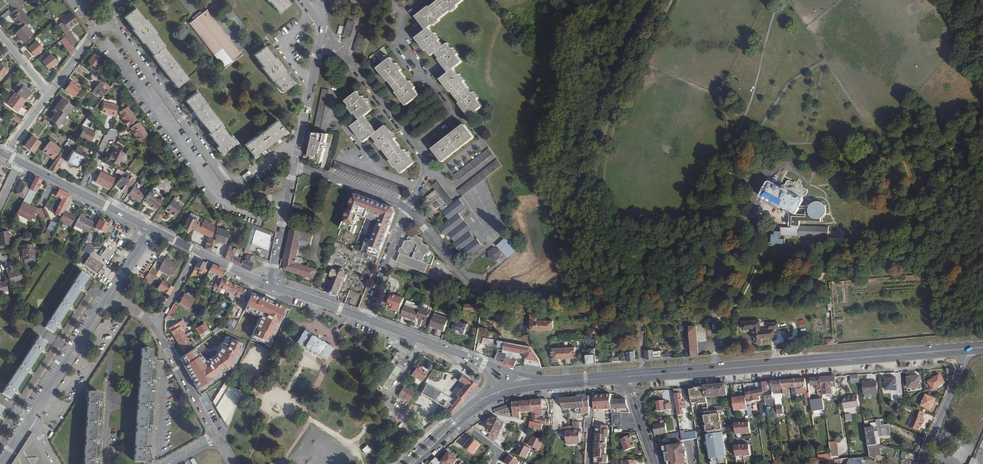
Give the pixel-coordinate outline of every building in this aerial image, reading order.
[(25,3),(22,0),(8,0),(17,10),(23,5),(25,3)] [(269,2),(271,1),(282,16),(294,7),(288,0),(268,0),(269,2)] [(428,29),(432,25),(435,23),(436,24),(442,20),(441,18),(451,11),(453,12),(459,7),(458,6),(465,1),(464,0),(440,0),(432,6),(431,4),(425,9),(426,10),(418,16),(428,29)] [(20,27),(32,17),(23,5),(17,10),(13,13),(15,16),(15,17),(19,22),(17,23),(20,27)] [(178,88),(190,79),(165,46),(166,45),(157,33),(158,33),(148,19),(147,20),(137,9),(126,18),(135,29),(134,30),(144,43),(145,43),(154,54),(153,55),(178,88)] [(3,17),(5,20),(13,13),(11,10),(3,17)] [(237,58),(241,55),(236,48),(221,29),(206,10),(198,17),(190,23),(224,68),(237,58)] [(68,18),(65,20),(72,28),(79,23),(73,14),(68,18)] [(63,21),(64,23),(70,30),(72,28),(65,20),(63,21)] [(354,21),(347,20),(343,36),(350,38),(354,21)] [(368,24),(361,22),(354,51),(360,53),(365,34),(368,24)] [(68,37),(73,44),(78,41),(70,30),(64,23),(62,24),(60,26),(68,37)] [(432,25),(428,29),(420,34),(426,41),(425,42),(430,49),(431,48),(435,54),(439,51),(443,57),(442,58),(447,65),(449,64),(453,70),(456,68),(465,62),(461,55),(462,55),(457,48),(456,48),(451,43),(447,46),(443,40),(444,38),(439,32),(438,33),(432,25)] [(26,43),(35,36),(27,26),(18,33),(26,43)] [(71,49),(75,46),(73,44),(68,37),(64,40),(65,42),(71,49)] [(35,39),(27,46),(35,56),(37,55),(38,56),(41,53),(41,52),(44,49),(35,39)] [(64,40),(50,51),(52,53),(65,42),(64,40)] [(283,91),(295,82),(285,70),(286,69),(276,56),(275,57),(266,45),(254,54),(264,66),(263,67),(273,80),(274,79),(283,91)] [(386,47),(377,54),(383,62),(392,55),(386,47)] [(99,56),(95,53),(88,63),(96,69),(102,61),(98,57),(99,56)] [(60,62),(53,54),(44,62),(50,70),(60,62)] [(409,105),(421,95),(416,89),(417,88),(412,81),(411,82),(403,71),(404,70),(398,63),(397,64),(393,58),(380,67),(385,73),(384,75),(389,81),(390,80),(398,91),(397,92),(402,99),(403,98),(409,105)] [(0,62),(0,76),(2,78),(9,70),(0,62)] [(456,68),(453,70),(444,77),(449,84),(448,85),(453,91),(454,90),(462,102),(461,103),(466,110),(467,108),(472,116),(484,107),(479,100),(481,99),(476,92),(475,93),(466,82),(467,81),(463,74),(461,75),(456,68)] [(110,89),(112,87),(103,80),(102,83),(100,82),(95,90),(98,92),(97,94),(99,95),(100,94),(103,96),(106,91),(103,88),(105,86),(110,89)] [(81,88),(72,81),(65,90),(67,92),(67,93),(71,96),(71,95),(74,97),(81,88)] [(27,101),(34,93),(29,90),(25,87),(26,85),(22,83),(18,88),(22,91),(19,95),(27,101)] [(330,91),(323,90),(315,129),(322,130),(330,91)] [(223,155),(237,143),(232,137),(231,137),(221,125),(222,124),(197,91),(186,100),(211,133),(210,134),(219,147),(218,148),(223,155)] [(375,136),(379,133),(365,117),(374,110),(369,105),(371,103),(365,96),(364,97),(359,92),(347,101),(352,106),(350,108),(355,115),(357,114),(362,120),(354,126),(367,143),(375,136)] [(19,95),(15,93),(7,104),(18,112),(27,101),(19,95)] [(740,103),(738,98),(735,98),(731,99),(730,103),(733,107),(737,107),(740,103)] [(59,104),(57,107),(59,109),(68,115),(74,106),(68,102),(67,103),(63,99),(59,104)] [(116,117),(119,106),(105,104),(103,112),(109,114),(113,114),(113,116),(116,117)] [(59,109),(57,107),(54,112),(55,113),(56,114),(52,120),(58,124),(61,121),(61,120),(64,116),(66,117),(68,115),(59,109)] [(128,127),(138,120),(128,107),(121,112),(123,116),(122,117),(125,121),(126,122),(125,123),(128,127)] [(13,120),(20,125),(23,120),(14,114),(13,117),(14,118),(13,120)] [(70,120),(66,117),(64,116),(61,120),(61,121),(58,124),(60,126),(62,123),(64,125),(65,123),(66,124),(70,120)] [(287,133),(278,121),(247,146),(256,157),(287,133)] [(140,142),(149,136),(140,123),(132,129),(134,132),(133,132),(140,142)] [(476,139),(467,126),(435,151),(444,163),(476,139)] [(387,127),(379,133),(375,136),(379,142),(378,143),(383,150),(385,149),(393,160),(392,161),(397,167),(398,166),(403,173),(415,164),(410,157),(411,156),(406,149),(405,150),(397,140),(398,139),(393,132),(391,133),(387,127)] [(80,137),(92,143),(96,134),(84,128),(80,137)] [(329,135),(315,133),(311,156),(313,157),(313,160),(323,163),(325,152),(326,153),(327,148),(325,147),(325,145),(324,145),(325,141),(327,142),(329,135)] [(34,153),(41,142),(33,136),(26,146),(34,153)] [(62,149),(51,141),(44,152),(54,159),(62,149)] [(71,152),(65,163),(76,169),(82,159),(79,157),(82,152),(78,149),(75,154),(71,152)] [(459,181),(494,155),(490,149),(455,176),(459,181)] [(126,155),(116,150),(112,157),(111,156),(109,161),(120,166),(126,155)] [(63,152),(50,170),(56,173),(62,161),(61,160),(65,153),(63,152)] [(404,192),(406,186),(339,161),(336,167),(365,178),(404,192)] [(464,197),(486,180),(503,167),(499,161),(460,191),(464,197)] [(743,188),(748,180),(728,170),(725,176),(732,180),(730,185),(734,187),(736,184),(743,188)] [(111,189),(116,178),(103,171),(97,182),(111,189)] [(123,177),(117,186),(121,189),(122,188),(123,189),(122,191),(127,194),(136,181),(133,178),(133,177),(130,175),(126,180),(123,177)] [(31,203),(42,182),(36,179),(34,182),(31,187),(25,200),(17,216),(31,223),(46,221),(44,210),(37,211),(29,206),(30,203),(31,203)] [(792,212),(796,213),(798,208),(800,205),(807,188),(787,179),(783,188),(767,181),(760,197),(792,212)] [(438,181),(433,185),(436,189),(450,207),(455,202),(438,181)] [(17,195),(25,200),(31,187),(23,183),(17,195)] [(145,194),(135,186),(129,194),(139,202),(145,194)] [(156,191),(152,189),(143,201),(156,210),(164,198),(161,196),(162,194),(156,191)] [(443,212),(450,207),(436,189),(433,192),(434,194),(433,195),(431,193),(427,197),(430,201),(431,201),(432,203),(436,209),(439,207),(443,212)] [(62,219),(72,198),(61,192),(60,194),(58,198),(57,199),(62,201),(55,215),(62,219)] [(359,214),(368,217),(367,218),(380,223),(373,242),(368,240),(362,253),(378,259),(396,214),(393,209),(356,194),(343,227),(355,232),(358,226),(355,225),(357,220),(356,220),(359,214)] [(450,207),(443,212),(449,220),(439,228),(446,236),(449,233),(455,241),(454,243),(460,251),(462,250),(469,258),(483,247),(476,239),(475,240),(469,232),(471,229),(458,213),(465,207),(459,199),(455,202),(450,207)] [(176,216),(182,207),(173,200),(166,210),(172,214),(173,213),(176,216)] [(143,201),(142,203),(154,212),(156,210),(143,201)] [(816,217),(819,217),(822,216),(825,213),(826,209),(825,206),(823,203),(820,201),(816,201),(812,202),(810,205),(809,209),(810,213),(812,216),(816,217)] [(796,213),(792,212),(792,228),(782,227),(782,232),(778,232),(778,235),(772,235),(772,244),(786,244),(786,239),(781,239),(781,235),(830,235),(830,225),(800,225),(801,220),(819,220),(819,217),(816,217),(812,216),(810,213),(809,209),(810,205),(806,205),(806,207),(806,214),(796,213)] [(77,218),(66,213),(61,222),(71,227),(77,218)] [(90,233),(95,224),(81,217),(76,227),(90,234),(90,233)] [(198,224),(189,219),(184,228),(189,230),(190,228),(195,230),(198,225),(198,224)] [(106,235),(111,226),(101,222),(97,230),(106,235)] [(48,246),(57,227),(51,223),(41,244),(47,247),(48,246)] [(216,234),(198,225),(195,230),(208,238),(205,249),(210,252),(214,240),(214,239),(216,234)] [(250,250),(251,245),(256,230),(258,227),(253,225),(246,249),(250,250)] [(90,234),(76,227),(74,229),(89,237),(90,234)] [(271,235),(272,232),(270,231),(261,228),(259,227),(258,227),(256,230),(271,235)] [(229,232),(217,229),(216,234),(214,239),(214,240),(225,243),(229,232)] [(268,251),(271,235),(256,230),(251,245),(268,251)] [(313,236),(292,231),(284,270),(314,280),(317,271),(295,263),(298,250),(310,252),(313,236)] [(8,234),(0,236),(0,241),(1,248),(11,246),(8,234)] [(97,236),(93,235),(90,241),(88,239),(87,241),(93,244),(97,236)] [(429,265),(432,267),(436,259),(426,246),(424,246),(423,245),(424,243),(419,237),(412,238),(411,236),(409,242),(406,242),(404,248),(401,249),(404,253),(404,255),(401,255),(400,257),(399,261),(397,263),(425,274),(429,265)] [(509,258),(520,248),(508,236),(498,245),(509,258)] [(226,259),(240,266),(242,260),(243,257),(238,256),(234,254),(235,249),(236,247),(230,245),(229,249),(226,257),(226,259)] [(25,265),(36,263),(34,246),(22,247),(23,261),(25,261),(25,265)] [(489,251),(489,259),(496,262),(502,257),(501,250),(494,247),(489,251)] [(109,261),(115,252),(108,248),(102,257),(109,261)] [(78,260),(82,263),(98,274),(103,266),(100,263),(100,262),(91,256),(90,257),(82,251),(78,260)] [(240,266),(251,271),(253,262),(249,261),(250,256),(246,255),(244,261),(242,260),(240,266)] [(179,267),(167,260),(161,269),(173,276),(179,267)] [(206,269),(209,263),(207,262),(206,264),(200,261),(196,268),(206,272),(207,270),(206,269)] [(209,283),(208,286),(218,289),(219,288),(223,279),(226,271),(213,265),(210,272),(219,277),(218,279),(219,279),(217,282),(213,280),(211,284),(209,283)] [(336,296),(338,296),(343,282),(347,283),(349,277),(346,276),(347,272),(346,269),(342,267),(340,267),(337,269),(337,271),(333,270),(330,277),(334,278),(328,293),(330,293),(329,294),(336,297),(336,296)] [(8,274),(11,284),(23,281),(20,271),(8,274)] [(83,288),(90,278),(82,272),(46,328),(53,333),(57,327),(60,328),(61,325),(59,324),(69,309),(71,310),(73,307),(71,306),(81,291),(83,292),(85,289),(83,288)] [(153,276),(148,274),(144,280),(149,283),(153,276)] [(219,288),(227,292),(231,283),(223,279),(219,288)] [(170,296),(174,288),(162,281),(161,283),(158,289),(170,296)] [(236,296),(240,288),(231,283),(227,292),(236,296)] [(236,296),(236,297),(244,301),(249,292),(240,288),(236,296)] [(288,306),(254,290),(247,306),(263,314),(253,334),(271,342),(288,306)] [(195,299),(186,294),(181,303),(190,308),(195,299)] [(394,311),(399,313),(404,300),(392,295),(387,306),(393,308),(395,309),(394,311)] [(417,318),(419,312),(405,307),(401,316),(415,322),(417,318)] [(432,311),(421,308),(419,312),(417,318),(421,319),(421,318),(426,320),(428,321),(432,311)] [(533,314),(531,330),(554,333),(555,323),(540,321),(540,319),(538,319),(539,315),(533,314)] [(229,324),(229,326),(235,329),(240,320),(230,316),(226,323),(229,324)] [(449,322),(434,316),(430,326),(444,332),(449,322)] [(776,323),(776,318),(766,319),(767,324),(759,324),(759,317),(742,319),(742,324),(751,324),(751,327),(754,327),(755,342),(761,342),(761,336),(774,335),(773,323),(776,323)] [(169,330),(174,337),(183,331),(188,328),(184,321),(169,330)] [(464,336),(467,326),(456,321),(452,332),(464,336)] [(203,332),(205,334),(210,331),(204,322),(195,328),(200,334),(203,332)] [(598,329),(599,326),(592,324),(590,330),(591,331),(590,332),(590,334),(588,333),(588,335),(595,338),(598,329)] [(692,356),(700,355),(698,327),(689,327),(692,356)] [(183,331),(174,337),(183,351),(192,345),(190,343),(183,331)] [(305,348),(326,361),(333,348),(303,331),(296,343),(305,348)] [(245,342),(227,333),(219,352),(207,362),(201,355),(185,367),(199,392),(233,365),(245,342)] [(43,349),(47,343),(46,342),(47,340),(45,339),(44,340),(39,337),(27,357),(3,393),(10,398),(14,392),(16,394),(18,391),(16,390),(28,372),(30,373),(32,371),(29,369),(41,351),(43,353),(45,350),(43,349)] [(531,348),(500,342),(499,345),(499,347),(508,350),(506,356),(498,353),(495,360),(514,367),(516,361),(511,358),(514,351),(517,352),(526,355),(531,348)] [(153,359),(154,349),(149,348),(149,347),(147,347),(146,348),(144,348),(135,461),(146,462),(146,453),(146,451),(149,451),(149,448),(147,448),(148,431),(148,429),(151,429),(151,428),(151,426),(148,426),(150,409),(150,407),(152,407),(152,406),(153,404),(150,404),(151,386),(151,385),(154,385),(154,384),(154,381),(152,381),(152,364),(153,362),(155,362),(155,361),(155,359),(153,359)] [(495,360),(498,353),(498,352),(488,347),(485,356),(495,360)] [(565,348),(566,359),(576,358),(576,347),(565,348)] [(201,355),(196,348),(181,359),(185,367),(201,355)] [(538,358),(531,348),(526,355),(525,365),(540,368),(539,362),(538,358)] [(554,360),(566,359),(565,348),(554,348),(554,350),(552,350),(552,354),(554,354),(554,360)] [(586,354),(586,364),(596,364),(596,349),(591,349),(591,354),(586,354)] [(646,350),(647,360),(651,359),(655,359),(655,357),(654,352),(654,349),(646,350)] [(622,362),(637,361),(636,351),(628,352),(628,355),(622,356),(622,362)] [(663,351),(654,352),(655,357),(655,359),(663,358),(663,351)] [(421,370),(422,369),(418,367),(412,376),(422,382),(427,374),(421,370)] [(457,377),(457,375),(452,374),(448,374),(445,374),(444,381),(456,382),(457,377)] [(945,382),(940,374),(928,381),(933,389),(945,382)] [(455,401),(460,404),(461,404),(477,385),(470,380),(464,376),(457,375),(457,377),(462,378),(459,380),(463,383),(465,385),(462,389),(460,387),(457,391),(459,392),(456,395),(459,397),(455,401)] [(860,383),(859,375),(851,376),(852,384),(860,383)] [(921,387),(921,376),(908,377),(909,388),(921,387)] [(836,387),(835,377),(821,378),(822,388),(823,393),(832,392),(832,387),(836,387)] [(427,383),(436,389),(439,385),(429,378),(425,383),(427,383)] [(822,388),(821,378),(811,379),(812,385),(812,386),(817,386),(817,388),(822,388)] [(897,389),(897,378),(885,379),(886,390),(897,389)] [(807,389),(806,379),(795,380),(796,387),(800,386),(801,390),(807,389)] [(796,387),(795,380),(782,381),(783,388),(784,395),(789,395),(788,388),(792,388),(793,393),(797,392),(796,387)] [(768,393),(767,382),(763,383),(764,386),(763,387),(765,404),(772,403),(774,412),(775,412),(776,413),(777,413),(775,400),(775,397),(773,397),(773,393),(768,393)] [(878,393),(877,382),(872,382),(872,384),(864,384),(864,394),(878,393)] [(224,383),(213,402),(228,429),(239,403),(242,393),(231,386),(224,383)] [(451,406),(455,401),(436,389),(427,383),(421,394),(440,406),(442,407),(445,402),(451,406)] [(764,386),(763,383),(755,383),(756,391),(747,393),(747,399),(749,399),(749,402),(752,401),(752,402),(761,400),(760,397),(761,397),(762,403),(761,403),(763,413),(765,413),(765,415),(767,415),(767,414),(765,404),(763,387),(764,386)] [(415,390),(405,384),(403,387),(413,394),(415,390)] [(727,395),(726,385),(705,387),(706,397),(727,395)] [(408,402),(413,394),(403,387),(398,396),(408,402)] [(706,397),(705,387),(694,388),(695,398),(706,397)] [(687,407),(686,401),(682,401),(681,394),(679,394),(678,389),(674,389),(676,402),(677,402),(678,412),(683,411),(684,411),(683,408),(687,407)] [(90,391),(85,463),(96,463),(96,462),(98,462),(98,461),(98,458),(96,458),(97,445),(97,443),(99,443),(99,442),(99,439),(97,439),(98,426),(98,424),(101,424),(101,423),(101,420),(98,420),(99,407),(99,405),(102,405),(102,404),(102,402),(100,401),(100,391),(90,391)] [(594,410),(612,409),(612,400),(612,394),(595,395),(594,410)] [(936,398),(926,394),(921,405),(931,409),(936,398)] [(591,395),(569,397),(569,410),(578,409),(579,413),(591,412),(591,395)] [(786,406),(784,395),(783,395),(783,399),(775,400),(777,413),(777,414),(784,413),(783,406),(786,406)] [(823,396),(810,398),(811,399),(811,405),(812,410),(825,408),(823,396)] [(569,410),(569,397),(561,398),(564,406),(563,406),(564,411),(569,410)] [(747,402),(746,397),(733,397),(735,411),(748,410),(747,402)] [(858,397),(843,399),(844,409),(860,407),(858,397)] [(421,423),(433,403),(425,398),(413,418),(421,423)] [(550,406),(548,399),(533,401),(534,412),(534,413),(535,422),(541,424),(551,426),(551,419),(547,419),(541,417),(540,415),(543,413),(543,411),(548,410),(548,412),(550,412),(550,410),(550,406)] [(612,409),(612,413),(613,426),(622,425),(621,412),(621,409),(629,408),(626,399),(612,400),(612,409)] [(710,399),(707,399),(707,402),(708,408),(708,411),(708,412),(711,411),(718,411),(724,410),(723,406),(710,407),(709,405),(711,405),(710,399)] [(664,400),(662,400),(655,401),(656,412),(671,409),(671,404),(665,405),(664,400)] [(456,410),(460,404),(455,401),(451,406),(445,402),(442,407),(452,413),(456,410)] [(534,412),(533,401),(514,402),(515,407),(497,413),(524,420),(531,421),(530,419),(522,417),(522,413),(534,412)] [(693,412),(698,411),(698,415),(704,415),(705,423),(706,423),(707,426),(706,426),(707,431),(709,431),(709,434),(707,435),(711,459),(712,459),(712,461),(711,462),(712,463),(727,463),(727,459),(726,459),(725,456),(726,456),(723,432),(721,433),(720,429),(722,429),(721,424),(720,424),(720,421),(721,421),(720,413),(719,413),(718,411),(711,411),(708,412),(708,411),(708,408),(705,409),(697,410),(693,410),(693,412)] [(926,413),(917,409),(914,414),(915,414),(910,426),(919,430),(921,425),(922,423),(924,418),(923,418),(926,413)] [(495,418),(489,429),(500,435),(506,424),(495,418)] [(751,430),(749,419),(745,419),(746,421),(742,421),(738,421),(738,420),(734,420),(736,431),(743,430),(744,431),(751,430)] [(872,427),(867,428),(869,447),(877,446),(876,438),(891,436),(890,424),(885,425),(882,425),(882,424),(881,420),(877,420),(878,423),(878,427),(872,427)] [(653,426),(655,435),(667,433),(664,423),(653,426)] [(597,426),(598,463),(609,463),(609,462),(610,462),(610,456),(608,456),(608,448),(609,448),(609,444),(608,444),(608,435),(610,435),(610,430),(608,430),(608,425),(597,426)] [(568,430),(567,431),(567,437),(568,442),(576,442),(576,443),(582,443),(581,433),(583,433),(583,430),(581,430),(575,430),(568,430)] [(696,432),(685,433),(685,430),(681,431),(681,433),(682,440),(697,438),(696,432)] [(680,441),(679,433),(667,435),(669,443),(680,441)] [(635,446),(631,434),(621,438),(625,450),(635,446)] [(34,435),(14,463),(50,463),(34,435)] [(546,441),(535,436),(534,439),(534,440),(534,441),(532,445),(542,450),(546,441)] [(474,439),(466,448),(475,454),(482,445),(474,439)] [(837,440),(830,441),(832,456),(839,455),(837,440)] [(738,442),(734,443),(736,454),(743,452),(743,453),(750,452),(749,441),(745,442),(745,443),(742,444),(742,443),(738,444),(738,442)] [(533,448),(523,444),(520,449),(520,450),(518,449),(517,453),(528,459),(533,448)] [(663,447),(664,451),(665,451),(667,462),(666,462),(667,463),(687,463),(685,447),(684,448),(683,444),(663,447)] [(879,445),(877,446),(869,447),(871,457),(883,463),(885,458),(881,456),(880,448),(883,448),(884,446),(879,445)] [(438,457),(431,463),(433,463),(454,463),(459,460),(451,453),(441,461),(438,457)] [(511,455),(505,463),(506,463),(519,463),(520,462),(511,455)]
